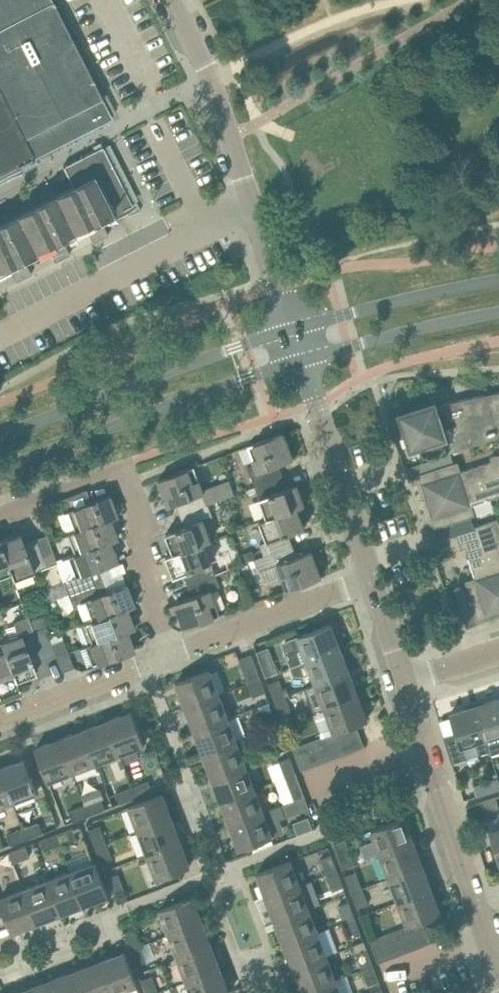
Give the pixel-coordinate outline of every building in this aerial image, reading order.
[(102,97),(52,0),(0,0),(0,169),(32,153),(34,157),(112,117),(102,97)] [(26,263),(49,251),(54,262),(70,254),(64,243),(88,231),(93,242),(108,234),(103,224),(127,211),(129,215),(141,209),(137,201),(132,204),(108,157),(109,157),(102,144),(94,148),(94,149),(63,165),(73,185),(0,222),(0,276),(11,271),(16,281),(31,273),(26,263)] [(487,393),(498,432),(498,391),(487,393)] [(434,406),(434,403),(403,413),(404,416),(390,420),(405,466),(498,435),(498,432),(487,393),(467,397),(458,399),(443,403),(434,406)] [(284,432),(248,445),(255,464),(248,467),(255,486),(283,475),(279,464),(294,458),(284,432)] [(419,485),(424,499),(426,498),(427,500),(498,477),(498,454),(490,457),(492,461),(461,470),(458,461),(454,462),(450,451),(432,457),(436,468),(418,473),(422,485),(419,485)] [(158,479),(168,505),(176,502),(180,514),(209,503),(204,492),(194,466),(158,479)] [(287,486),(283,475),(255,486),(267,518),(297,507),(305,504),(297,483),(287,486)] [(435,527),(453,521),(456,532),(474,526),(471,515),(475,514),(472,504),(498,495),(498,477),(427,500),(427,502),(425,502),(429,516),(431,516),(435,527)] [(216,488),(204,492),(209,503),(221,499),(216,488)] [(108,494),(91,500),(86,489),(58,499),(63,512),(58,514),(65,533),(65,534),(109,517),(116,515),(108,494)] [(180,514),(185,525),(166,532),(173,552),(204,541),(212,538),(204,518),(213,514),(209,503),(180,514)] [(267,518),(260,521),(267,540),(260,543),(264,555),(293,545),(288,533),(305,526),(297,507),(267,518)] [(65,534),(65,533),(62,534),(69,555),(109,540),(117,537),(109,517),(65,534)] [(498,518),(477,525),(498,593),(498,521),(498,518)] [(490,618),(498,616),(498,593),(477,525),(474,526),(456,532),(461,548),(466,546),(475,577),(465,580),(467,584),(455,588),(461,606),(473,602),(478,620),(489,616),(490,618)] [(20,533),(0,540),(0,541),(12,570),(15,577),(48,565),(37,537),(23,543),(20,533)] [(47,534),(37,537),(48,565),(55,562),(57,561),(56,560),(53,553),(47,534)] [(69,555),(56,560),(57,561),(55,562),(66,592),(103,578),(99,567),(117,560),(109,540),(69,555)] [(12,570),(0,541),(0,575),(12,570)] [(166,555),(174,576),(183,573),(188,584),(216,573),(204,541),(173,552),(166,555)] [(322,576),(312,550),(297,556),(293,545),(264,555),(254,559),(258,571),(261,570),(265,581),(280,575),(286,590),(322,576)] [(185,628),(221,615),(211,589),(220,585),(216,573),(188,584),(192,595),(175,602),(185,628)] [(103,578),(66,592),(71,604),(84,599),(91,618),(92,620),(126,607),(133,604),(125,583),(107,590),(103,578)] [(91,618),(86,620),(78,623),(86,644),(88,643),(96,640),(96,641),(126,629),(126,630),(134,627),(126,607),(92,620),(91,618)] [(19,636),(3,642),(17,679),(36,672),(32,663),(46,658),(35,630),(29,614),(13,621),(19,636)] [(331,623),(298,635),(293,637),(297,649),(287,652),(292,665),(307,660),(340,647),(336,636),(339,634),(336,624),(332,626),(331,623)] [(59,630),(47,635),(44,626),(35,630),(46,658),(55,654),(57,653),(53,641),(62,638),(59,630)] [(96,640),(88,643),(86,644),(87,646),(79,649),(86,668),(134,650),(126,630),(126,629),(96,641),(96,640)] [(55,654),(61,671),(73,666),(66,648),(62,638),(53,641),(57,653),(55,654)] [(19,687),(16,680),(17,679),(3,642),(2,643),(0,642),(0,694),(19,687)] [(265,676),(277,672),(268,647),(256,651),(265,676)] [(349,671),(340,647),(307,660),(316,684),(349,671)] [(248,682),(260,678),(251,653),(239,657),(248,682)] [(186,706),(219,693),(210,669),(176,682),(186,706)] [(358,694),(349,671),(316,684),(324,707),(358,694)] [(260,678),(248,682),(252,695),(264,691),(260,678)] [(273,700),(285,695),(279,679),(267,684),(273,700)] [(228,717),(219,693),(186,706),(194,730),(228,717)] [(367,719),(358,694),(324,707),(333,732),(335,731),(345,727),(356,723),(367,719)] [(285,695),(273,700),(279,715),(291,711),(285,695)] [(475,704),(486,738),(491,752),(498,749),(498,697),(475,704)] [(451,712),(457,731),(444,735),(452,762),(466,758),(463,746),(486,738),(475,704),(451,712)] [(266,729),(278,725),(272,709),(260,714),(266,729)] [(144,744),(131,710),(107,720),(120,753),(144,744)] [(237,740),(228,717),(194,730),(203,753),(237,740)] [(120,753),(107,720),(84,729),(96,762),(120,753)] [(354,750),(364,746),(356,723),(345,727),(354,750)] [(278,725),(266,729),(272,745),(284,741),(278,725)] [(343,754),(354,750),(345,727),(335,731),(343,754)] [(96,762),(84,729),(60,738),(73,771),(96,762)] [(335,731),(333,732),(334,732),(324,736),(333,758),(343,754),(335,731)] [(322,762),(333,758),(324,736),(314,739),(322,762)] [(60,738),(36,747),(48,780),(73,771),(60,738)] [(312,766),(322,762),(314,739),(303,743),(312,766)] [(246,764),(237,740),(203,753),(212,777),(246,764)] [(312,766),(303,743),(293,747),(301,770),(312,766)] [(286,776),(296,772),(290,755),(279,759),(286,776)] [(24,758),(0,767),(0,768),(12,800),(37,791),(24,758)] [(255,788),(246,764),(212,777),(221,800),(255,788)] [(0,768),(0,805),(12,800),(0,768)] [(296,772),(286,776),(292,792),(302,788),(296,772)] [(498,789),(498,778),(498,776),(474,784),(477,796),(498,789)] [(136,797),(150,791),(146,781),(132,786),(136,797)] [(136,797),(132,786),(115,793),(119,803),(136,797)] [(264,811),(255,788),(221,800),(230,824),(264,811)] [(163,793),(157,795),(129,805),(139,830),(172,817),(163,793)] [(264,811),(230,824),(239,848),(273,836),(268,823),(309,807),(305,795),(264,811)] [(483,812),(498,807),(494,795),(479,800),(483,812)] [(89,814),(105,808),(101,797),(85,803),(89,814)] [(89,814),(85,803),(69,810),(73,820),(89,814)] [(181,841),(172,817),(139,830),(148,853),(181,841)] [(405,817),(399,819),(371,829),(380,854),(414,841),(405,817)] [(27,838),(42,832),(38,822),(23,827),(27,838)] [(96,846),(107,842),(101,825),(89,829),(96,846)] [(27,838),(23,827),(7,834),(11,844),(27,838)] [(61,844),(76,838),(72,827),(57,833),(61,844)] [(491,830),(498,857),(498,827),(491,830)] [(61,844),(57,833),(40,839),(45,850),(61,844)] [(334,843),(343,868),(354,864),(345,839),(334,843)] [(363,844),(368,858),(380,853),(375,839),(363,844)] [(148,853),(150,859),(157,878),(190,865),(181,841),(148,853)] [(423,864),(414,841),(380,854),(389,877),(423,864)] [(107,842),(96,846),(101,861),(113,856),(107,842)] [(20,875),(30,871),(29,870),(36,868),(31,855),(28,856),(24,846),(8,852),(14,862),(20,875)] [(326,874),(338,870),(332,854),(320,859),(326,874)] [(266,897),(300,884),(291,860),(257,872),(266,897)] [(108,895),(95,861),(71,871),(84,904),(108,895)] [(432,888),(423,864),(389,877),(398,901),(432,888)] [(338,870),(326,874),(332,890),(343,886),(338,870)] [(84,904),(71,871),(47,880),(60,913),(84,904)] [(350,892),(362,888),(356,872),(344,876),(350,892)] [(113,893),(123,890),(117,874),(107,877),(113,893)] [(60,913),(47,880),(24,889),(37,922),(60,913)] [(309,907),(300,884),(266,897),(275,920),(309,907)] [(362,888),(350,892),(356,908),(368,904),(362,888)] [(441,912),(432,888),(398,901),(407,925),(412,923),(423,919),(441,912)] [(24,889),(0,898),(0,899),(1,903),(5,913),(12,931),(37,922),(24,889)] [(193,896),(188,898),(160,909),(169,933),(203,921),(193,896)] [(342,922),(354,917),(348,901),(336,906),(342,922)] [(318,931),(309,907),(275,920),(284,944),(318,931)] [(354,917),(342,922),(348,937),(360,933),(354,917)] [(421,946),(431,942),(423,919),(412,923),(421,946)] [(211,944),(203,921),(169,933),(178,957),(211,944)] [(421,946),(412,923),(407,925),(401,927),(410,950),(421,946)] [(400,954),(410,950),(401,927),(391,931),(400,954)] [(134,929),(124,932),(122,933),(128,949),(140,945),(134,929)] [(327,954),(318,931),(284,944),(293,967),(327,954)] [(389,958),(400,954),(391,931),(381,935),(389,958)] [(389,958),(381,935),(370,939),(378,962),(389,958)] [(220,968),(211,944),(178,957),(187,980),(215,970),(220,968)] [(140,945),(128,949),(134,965),(145,960),(140,945)] [(363,968),(373,964),(367,947),(356,952),(363,968)] [(124,951),(100,960),(113,992),(114,992),(137,984),(124,951)] [(335,978),(327,954),(293,967),(302,991),(335,978)] [(100,960),(77,969),(86,992),(113,992),(100,960)] [(373,964),(363,968),(369,984),(379,980),(373,964)] [(215,970),(187,980),(192,992),(227,992),(230,992),(220,968),(215,970)] [(77,969),(53,978),(59,992),(86,992),(77,969)] [(157,992),(151,976),(139,980),(144,992),(154,992),(157,992)] [(53,978),(29,987),(32,992),(59,992),(53,978)] [(335,978),(302,991),(303,992),(341,992),(335,978)]
